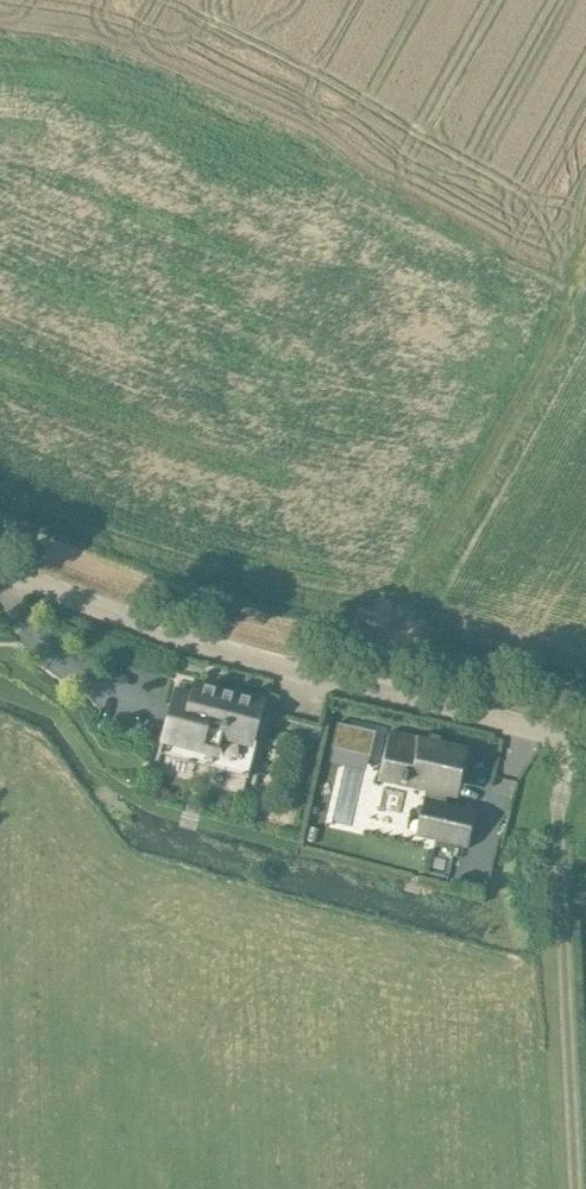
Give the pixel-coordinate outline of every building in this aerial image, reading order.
[(253,699),(200,684),(195,702),(175,697),(164,735),(208,747),(214,729),(242,737),(253,699)] [(418,742),(407,785),(447,796),(437,834),(492,847),(498,823),(474,817),(478,802),(488,760),(418,742)]
